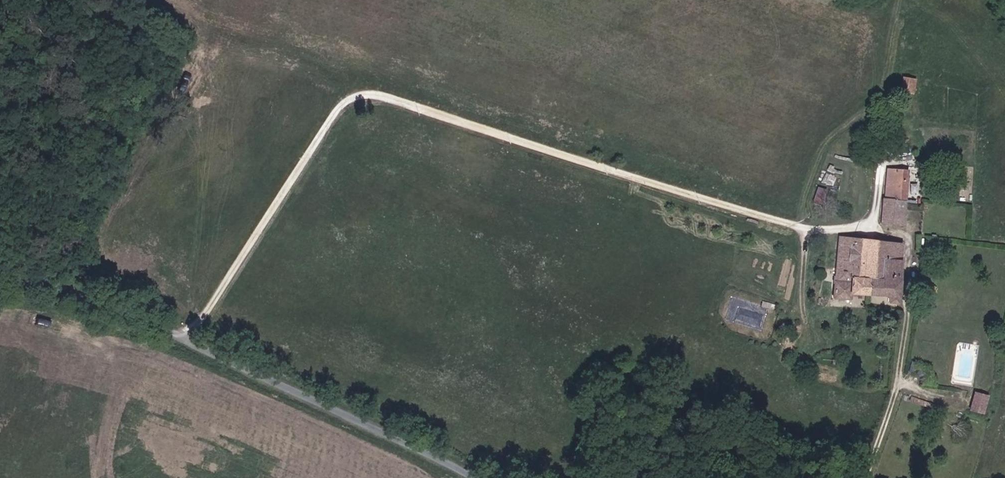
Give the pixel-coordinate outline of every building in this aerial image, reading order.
[(903,80),(901,94),(913,95),(914,82),(903,80)] [(883,203),(882,226),(902,228),(906,172),(887,171),(885,204),(883,203)] [(867,281),(870,282),(871,276),(871,270),(863,269),(863,274),(854,273),(857,240),(837,238),(832,301),(849,302),(849,296),(866,298),(867,281)] [(882,278),(886,244),(878,243),(857,240),(854,273),(863,274),(863,269),(871,270),(871,276),(882,278)] [(886,244),(882,278),(871,276),(870,282),(867,281),(866,298),(887,300),(887,305),(896,306),(900,246),(886,244)] [(974,390),(968,409),(983,413),(989,394),(974,390)] [(1001,396),(989,394),(987,411),(998,413),(1001,396)]
